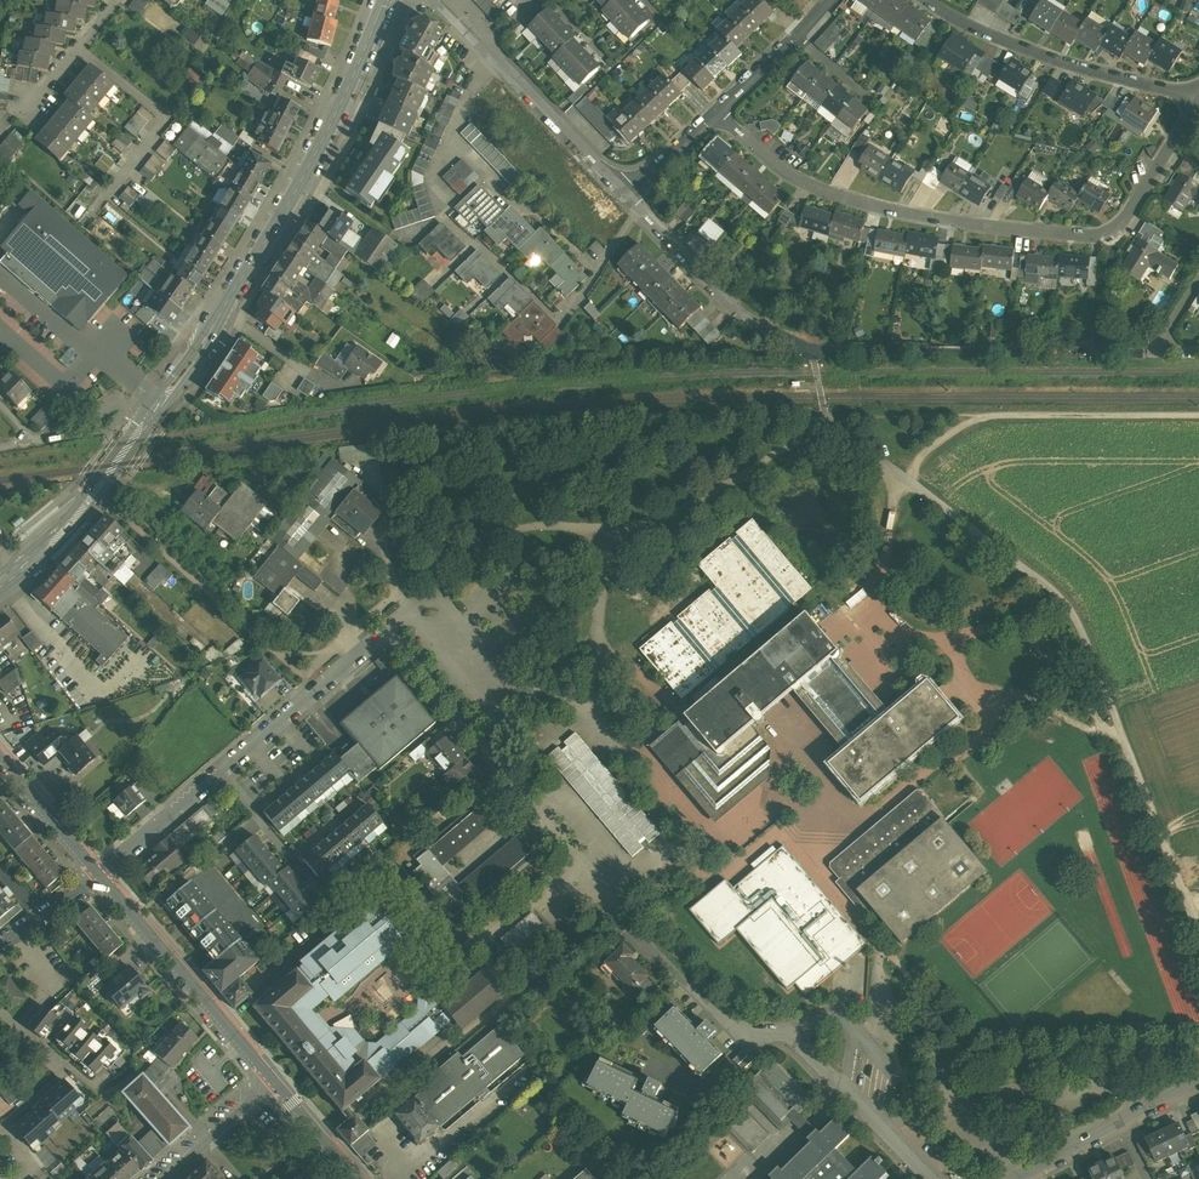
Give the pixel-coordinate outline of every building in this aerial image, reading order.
[(65,4),(86,7),(94,8),(95,0),(66,0),(65,4)] [(141,0),(133,0),(131,3),(143,11),(147,4),(141,0)] [(169,8),(175,0),(158,0),(169,8)] [(223,0),(208,0),(205,4),(221,16),(229,4),(223,0)] [(313,17),(332,22),(336,10),(338,3),(339,0),(317,0),(313,17)] [(596,0),(605,10),(615,0),(596,0)] [(605,10),(603,12),(612,21),(632,2),(629,0),(615,0),(605,10)] [(743,7),(761,26),(774,14),(761,0),(750,0),(743,7)] [(861,2),(863,0),(855,0),(854,2),(855,3),(851,9),(862,17),(865,14),(871,18),(875,12),(861,2)] [(861,2),(875,12),(884,0),(863,0),(861,2)] [(899,0),(884,0),(875,12),(888,22),(903,2),(899,0)] [(996,0),(987,0),(983,6),(990,10),(996,0)] [(1003,2),(1000,0),(996,0),(990,10),(996,14),(1003,2)] [(65,4),(57,2),(55,16),(75,19),(84,21),(86,7),(65,4)] [(632,2),(612,21),(620,31),(641,12),(632,2)] [(916,12),(903,2),(888,22),(902,32),(916,12)] [(1002,18),(1010,6),(1003,2),(996,14),(1002,18)] [(143,11),(131,3),(127,8),(139,16),(143,11)] [(1061,17),(1040,3),(1029,21),(1050,34),(1061,17)] [(1008,22),(1016,10),(1010,6),(1002,18),(1008,22)] [(761,26),(743,7),(731,19),(749,38),(761,26)] [(549,9),(529,28),(538,38),(558,19),(549,9)] [(1014,26),(1022,14),(1016,10),(1008,22),(1014,26)] [(641,12),(620,31),(630,40),(650,21),(641,12)] [(916,12),(902,32),(917,42),(931,22),(916,12)] [(55,16),(47,15),(44,29),(65,32),(73,33),(75,19),(55,16)] [(332,22),(313,17),(306,41),(330,47),(336,23),(332,22)] [(1082,29),(1061,17),(1050,34),(1071,47),(1075,41),(1082,29)] [(424,18),(410,22),(404,32),(410,35),(405,44),(404,43),(400,44),(398,49),(399,51),(404,54),(432,70),(440,57),(431,52),(441,34),(433,30),(435,25),(424,18)] [(558,19),(538,38),(547,47),(567,28),(558,19)] [(749,38),(731,19),(718,31),(723,36),(736,50),(749,38)] [(847,29),(837,19),(832,25),(843,34),(847,29)] [(1106,36),(1086,23),(1082,29),(1075,41),(1095,53),(1099,47),(1106,36)] [(521,25),(509,37),(514,42),(526,30),(521,25)] [(843,34),(832,25),(827,30),(838,40),(843,34)] [(44,29),(36,27),(34,41),(54,44),(63,46),(65,32),(44,29)] [(194,44),(201,36),(190,27),(183,36),(194,44)] [(567,28),(547,47),(556,57),(574,40),(576,37),(567,28)] [(1131,42),(1110,29),(1106,36),(1099,47),(1120,60),(1124,54),(1131,42)] [(838,40),(827,30),(822,36),(833,45),(838,40)] [(736,50),(723,36),(710,48),(728,67),(741,55),(736,50)] [(833,45),(822,36),(814,45),(825,54),(833,45)] [(1155,49),(1135,36),(1131,42),(1124,54),(1144,67),(1148,61),(1155,49)] [(977,51),(953,37),(940,58),(963,73),(965,70),(977,51)] [(34,41),(26,40),(23,54),(48,58),(52,58),(54,44),(34,41)] [(574,40),(556,57),(553,59),(562,68),(583,49),(574,40)] [(1173,48),(1161,41),(1155,49),(1148,61),(1169,74),(1179,56),(1171,51),(1173,48)] [(324,53),(312,48),(309,54),(321,60),(324,53)] [(728,67),(710,48),(697,60),(716,79),(728,67)] [(583,49),(562,68),(571,78),(592,59),(583,49)] [(985,56),(977,51),(965,70),(973,76),(985,56)] [(23,54),(20,53),(18,67),(24,68),(31,69),(38,71),(46,72),(48,58),(23,54)] [(432,70),(404,54),(401,62),(398,60),(394,65),(393,68),(395,69),(392,77),(392,79),(398,81),(421,92),(432,70)] [(275,71),(258,62),(248,55),(244,61),(253,68),(270,81),(275,71)] [(991,60),(985,56),(973,76),(979,79),(982,75),(991,60)] [(244,61),(240,58),(236,64),(249,73),(253,68),(244,61)] [(318,70),(296,59),(292,68),(285,64),(280,74),(287,78),(309,89),(318,70)] [(601,68),(592,59),(571,78),(581,87),(601,68)] [(716,79),(697,60),(685,72),(684,72),(693,82),(703,92),(716,79)] [(991,60),(982,75),(988,79),(998,64),(991,60)] [(1023,69),(1012,62),(1011,61),(999,81),(1020,94),(1029,81),(1033,75),(1023,69)] [(822,75),(807,63),(787,88),(802,100),(807,94),(822,75)] [(113,85),(90,66),(82,76),(105,95),(113,85)] [(18,67),(17,67),(14,81),(21,82),(24,68),(18,67)] [(31,69),(24,68),(21,82),(29,83),(31,69)] [(282,87),(270,81),(253,68),(249,73),(246,77),(263,90),(263,91),(277,98),(282,87)] [(38,71),(31,69),(29,83),(36,84),(38,71)] [(280,74),(275,71),(270,81),(282,87),(287,78),(280,74)] [(693,82),(684,72),(685,72),(683,71),(677,77),(687,88),(693,82)] [(837,87),(822,75),(807,94),(822,106),(837,87)] [(105,95),(82,76),(73,87),(96,106),(105,95)] [(671,83),(663,76),(650,88),(669,107),(682,95),(681,94),(671,83)] [(687,88),(677,77),(671,83),(681,94),(687,88)] [(0,79),(0,86),(10,88),(11,80),(0,79)] [(1042,93),(1054,101),(1063,87),(1051,79),(1042,93)] [(421,92),(398,81),(388,103),(414,115),(424,94),(421,92)] [(1029,81),(1020,94),(1017,98),(1027,104),(1038,87),(1029,81)] [(1096,96),(1073,82),(1059,104),(1082,118),(1094,100),(1096,97),(1096,96)] [(0,86),(0,93),(9,95),(10,88),(0,86)] [(96,106),(73,87),(64,97),(69,101),(88,116),(96,106)] [(837,87),(822,106),(837,118),(853,99),(837,87)] [(669,107),(650,88),(638,100),(656,119),(669,107)] [(461,95),(452,91),(450,97),(458,101),(461,95)] [(0,93),(0,100),(8,102),(9,95),(0,93)] [(1102,105),(1101,106),(1107,110),(1115,98),(1109,94),(1104,102),(1102,105)] [(447,96),(444,102),(455,107),(458,101),(450,97),(447,96)] [(586,97),(576,107),(581,112),(591,102),(586,97)] [(1104,102),(1096,97),(1094,100),(1102,105),(1104,102)] [(1124,103),(1115,98),(1107,110),(1117,115),(1124,103)] [(299,109),(279,99),(272,113),(292,123),(299,109)] [(853,99),(837,118),(853,131),(868,111),(853,99)] [(1123,117),(1132,102),(1127,99),(1117,115),(1122,119),(1123,117)] [(1157,113),(1135,99),(1132,102),(1123,117),(1136,125),(1134,128),(1144,134),(1157,113)] [(638,100),(625,112),(644,131),(656,119),(638,100)] [(88,116),(69,101),(61,111),(84,130),(92,120),(88,116)] [(444,102),(441,108),(452,114),(455,107),(444,102)] [(591,102),(581,112),(585,118),(596,107),(591,102)] [(414,115),(388,103),(378,125),(404,137),(414,115)] [(153,116),(141,107),(132,118),(143,128),(153,116)] [(596,107),(585,118),(590,123),(601,113),(596,107)] [(441,108),(437,114),(450,120),(452,114),(441,108)] [(84,130),(61,111),(52,121),(75,141),(84,130)] [(644,131),(625,112),(612,124),(616,128),(621,133),(631,144),(644,131)] [(292,123),(272,113),(269,117),(265,115),(260,125),(284,138),(292,123)] [(601,113),(590,123),(595,128),(606,118),(601,113)] [(450,120),(437,114),(434,121),(446,127),(450,120)] [(871,114),(864,122),(869,126),(875,118),(871,114)] [(143,128),(132,118),(128,124),(139,133),(143,128)] [(606,118),(595,128),(600,133),(611,123),(606,118)] [(837,118),(832,126),(847,138),(853,131),(837,118)] [(75,141),(52,121),(44,132),(67,151),(75,141)] [(173,142),(181,126),(171,121),(163,137),(173,142)] [(446,127),(434,121),(431,127),(444,133),(446,127)] [(781,127),(774,121),(760,123),(762,132),(767,131),(774,136),(781,127)] [(611,123),(600,133),(605,138),(616,128),(612,124),(611,123)] [(475,129),(470,124),(460,134),(465,139),(475,129)] [(240,139),(221,125),(218,129),(227,136),(226,136),(229,138),(227,141),(234,146),(240,139)] [(284,138),(260,125),(255,135),(259,137),(257,143),(277,153),(284,138)] [(364,162),(390,180),(409,151),(401,145),(404,137),(378,125),(371,140),(374,143),(371,147),(373,149),(364,162)] [(444,133),(431,127),(429,133),(441,139),(444,133)] [(616,128),(605,138),(610,143),(621,133),(616,128)] [(480,134),(475,129),(465,139),(470,144),(480,134)] [(207,144),(189,130),(174,148),(176,150),(221,185),(226,179),(226,178),(226,177),(221,173),(230,161),(207,144)] [(67,151),(44,132),(35,142),(58,161),(67,151)] [(441,139),(429,133),(426,140),(438,145),(441,139)] [(22,144),(11,134),(6,140),(18,149),(22,144)] [(132,143),(120,134),(116,139),(127,149),(132,143)] [(485,139),(480,134),(470,144),(475,149),(485,139)] [(870,139),(863,135),(852,151),(860,156),(870,139)] [(221,145),(211,138),(207,144),(217,151),(221,145)] [(127,149),(116,139),(111,145),(122,154),(127,149)] [(491,145),(485,139),(475,149),(480,154),(491,145)] [(6,140),(0,147),(0,155),(7,161),(18,149),(6,140)] [(438,145),(426,140),(423,146),(435,151),(438,145)] [(718,140),(705,156),(722,171),(735,155),(718,140)] [(174,148),(165,141),(160,147),(171,156),(176,150),(174,148)] [(496,150),(491,145),(480,154),(485,160),(496,150)] [(423,146),(411,172),(423,178),(435,151),(423,146)] [(171,156),(160,147),(156,152),(167,161),(171,156)] [(501,155),(496,150),(485,160),(490,165),(501,155)] [(881,157),(868,150),(860,164),(863,166),(861,169),(869,174),(869,175),(879,181),(891,160),(882,155),(881,157)] [(234,158),(225,151),(222,155),(230,161),(231,162),(234,158)] [(251,154),(241,170),(260,181),(270,166),(251,154)] [(115,164),(104,155),(99,160),(110,169),(115,164)] [(506,160),(501,155),(490,165),(495,170),(506,160)] [(752,169),(735,155),(722,171),(738,185),(752,169)] [(164,165),(153,156),(148,162),(160,170),(164,165)] [(953,164),(952,164),(943,179),(941,182),(952,189),(951,190),(959,195),(971,176),(975,170),(956,158),(953,164)] [(110,169),(99,160),(94,166),(106,175),(110,169)] [(461,160),(451,169),(456,173),(465,164),(461,160)] [(511,165),(506,160),(495,170),(500,175),(511,165)] [(912,176),(903,170),(904,168),(891,160),(879,181),(889,187),(890,186),(902,193),(912,176)] [(1184,161),(1177,172),(1181,175),(1192,182),(1198,170),(1184,161)] [(160,170),(148,162),(144,167),(155,176),(160,170)] [(394,183),(390,180),(364,162),(345,191),(370,208),(374,202),(378,205),(394,183)] [(465,164),(456,173),(460,178),(469,168),(465,164)] [(516,171),(511,165),(500,175),(505,181),(516,171)] [(151,182),(155,176),(144,167),(139,173),(151,182)] [(930,171),(924,167),(916,179),(922,183),(930,171)] [(469,168),(460,178),(464,182),(474,173),(469,168)] [(446,182),(456,173),(451,169),(442,178),(446,182)] [(768,183),(752,169),(738,185),(755,199),(768,183)] [(241,170),(229,191),(229,192),(248,203),(260,181),(241,170)] [(521,176),(516,171),(505,181),(510,186),(521,176)] [(930,171),(922,183),(928,187),(936,175),(930,171)] [(1033,172),(1027,180),(1042,189),(1048,180),(1033,172)] [(456,173),(446,182),(450,187),(460,178),(456,173)] [(474,173),(464,182),(468,186),(478,177),(474,173)] [(98,184),(87,175),(82,181),(94,190),(98,184)] [(943,179),(936,175),(928,187),(935,191),(941,182),(943,179)] [(1181,175),(1164,202),(1182,213),(1191,198),(1198,203),(1198,188),(1198,187),(1198,186),(1192,182),(1181,175)] [(991,188),(971,176),(959,195),(968,200),(969,199),(980,206),(991,188)] [(460,178),(450,187),(454,191),(464,182),(460,178)] [(1027,180),(1017,197),(1039,211),(1047,199),(1050,194),(1042,189),(1027,180)] [(1080,195),(1058,181),(1050,194),(1047,199),(1069,213),(1077,200),(1080,195)] [(464,182),(454,191),(459,195),(468,186),(464,182)] [(1018,185),(1013,182),(1001,200),(1007,204),(1018,185)] [(423,183),(411,187),(418,209),(391,218),(395,230),(435,217),(423,183)] [(785,197),(768,183),(755,199),(772,214),(785,197)] [(1110,197),(1087,183),(1080,195),(1077,200),(1100,215),(1110,197)] [(1008,188),(1002,184),(994,196),(1001,200),(1008,188)] [(139,196),(128,187),(123,193),(134,202),(139,196)] [(478,187),(455,209),(467,221),(475,214),(488,227),(503,213),(478,187)] [(127,277),(30,192),(29,192),(29,193),(21,202),(32,211),(1,246),(8,253),(80,316),(78,318),(85,324),(87,322),(127,277)] [(248,203),(229,192),(220,206),(239,217),(248,203)] [(134,202),(123,193),(119,198),(130,208),(134,202)] [(684,203),(675,214),(680,219),(690,208),(684,203)] [(239,217),(220,206),(211,221),(230,232),(239,217)] [(488,227),(484,232),(496,244),(506,234),(519,248),(534,234),(509,208),(503,213),(488,227)] [(695,213),(690,208),(680,219),(686,224),(695,213)] [(835,217),(805,208),(799,228),(815,233),(816,231),(829,235),(830,233),(835,217)] [(330,210),(316,230),(327,238),(338,245),(340,241),(351,225),(330,210)] [(785,211),(778,223),(784,227),(791,214),(785,211)] [(791,214),(784,227),(791,230),(798,218),(791,214)] [(866,223),(836,214),(835,217),(830,233),(845,238),(846,236),(860,241),(864,229),(866,223)] [(725,233),(709,220),(698,233),(714,247),(725,233)] [(230,232),(211,221),(202,235),(221,247),(230,232)] [(1158,230),(1146,222),(1138,234),(1142,237),(1151,242),(1158,230)] [(316,230),(306,223),(294,241),(312,254),(321,241),(323,243),(327,238),(316,230)] [(464,248),(440,223),(418,244),(427,253),(434,246),(449,261),(464,248)] [(563,253),(539,229),(534,234),(519,248),(518,250),(526,259),(533,252),(548,267),(563,253)] [(860,241),(860,243),(868,244),(871,231),(864,229),(860,241)] [(397,246),(374,230),(363,244),(366,247),(386,261),(397,246)] [(1158,230),(1154,236),(1164,242),(1168,237),(1158,230)] [(878,231),(871,231),(868,244),(865,257),(873,258),(874,253),(878,231)] [(908,237),(878,231),(874,253),(895,257),(896,254),(905,255),(905,254),(908,237)] [(939,239),(909,234),(908,237),(905,254),(921,257),(921,255),(935,258),(936,258),(938,245),(939,239)] [(221,247),(202,235),(194,249),(212,262),(221,247)] [(1158,253),(1164,242),(1154,236),(1151,242),(1142,237),(1140,241),(1158,253)] [(338,245),(327,238),(323,243),(322,245),(322,246),(342,260),(347,252),(338,245)] [(349,248),(347,252),(351,255),(359,243),(355,240),(349,248)] [(312,254),(294,241),(283,256),(301,269),(304,271),(308,265),(305,264),(312,254)] [(349,248),(340,241),(338,245),(347,252),(349,248)] [(1158,253),(1140,241),(1121,271),(1138,282),(1148,266),(1155,270),(1154,272),(1158,275),(1159,273),(1170,279),(1178,266),(1158,253)] [(359,243),(351,255),(357,259),(366,247),(363,244),(362,245),(359,243)] [(946,246),(938,245),(936,258),(935,258),(932,272),(941,273),(946,246)] [(639,246),(619,265),(634,282),(655,262),(639,246)] [(946,246),(943,260),(951,261),(953,247),(946,246)] [(386,261),(366,247),(357,259),(377,273),(386,261)] [(983,250),(953,247),(951,261),(950,268),(953,269),(964,270),(965,270),(966,267),(981,269),(981,268),(983,250)] [(1014,250),(984,247),(983,250),(981,268),(997,270),(998,267),(1012,269),(1014,250)] [(212,262),(194,249),(185,264),(203,276),(212,262)] [(476,251),(455,271),(463,280),(471,273),(486,289),(500,275),(476,251)] [(8,253),(0,262),(0,263),(34,293),(36,293),(69,322),(75,321),(78,318),(80,316),(8,253)] [(586,278),(563,253),(548,267),(563,283),(556,290),(565,299),(586,278)] [(312,254),(305,264),(308,265),(310,263),(321,271),(326,264),(312,254)] [(301,269),(283,256),(270,276),(287,288),(288,289),(293,281),(301,269)] [(1028,257),(1021,256),(1020,271),(1027,271),(1028,257)] [(1090,259),(1059,256),(1059,260),(1057,277),(1073,279),(1074,276),(1088,278),(1089,272),(1090,259)] [(1059,260),(1028,257),(1027,271),(1026,278),(1027,278),(1042,279),(1043,277),(1057,278),(1057,277),(1059,260)] [(161,267),(153,261),(146,270),(165,284),(171,275),(166,272),(161,267)] [(386,261),(377,273),(385,278),(394,266),(386,261)] [(171,275),(175,278),(194,290),(203,276),(185,264),(178,274),(176,272),(176,270),(164,262),(161,267),(166,272),(171,275)] [(655,262),(634,282),(649,297),(670,278),(655,262)] [(321,271),(310,263),(308,265),(304,271),(316,279),(325,285),(330,277),(321,271)] [(335,270),(326,264),(321,271),(330,277),(335,270)] [(953,269),(951,277),(962,278),(964,270),(953,269)] [(330,277),(325,285),(326,286),(329,288),(339,273),(335,270),(330,277)] [(1027,271),(1020,271),(1018,281),(1026,282),(1027,278),(1026,278),(1027,271)] [(163,287),(144,272),(139,278),(158,294),(163,287)] [(1096,273),(1089,272),(1088,278),(1088,280),(1087,286),(1095,287),(1096,273)] [(194,290),(175,278),(171,275),(165,284),(163,287),(158,294),(157,295),(180,310),(194,290)] [(287,288),(270,276),(261,290),(266,293),(278,302),(281,297),(287,288)] [(509,278),(487,299),(496,307),(504,300),(519,316),(533,302),(509,278)] [(685,293),(670,278),(649,297),(665,313),(666,311),(685,293)] [(325,285),(316,279),(311,286),(321,292),(326,286),(325,285)] [(422,280),(408,293),(422,303),(434,291),(422,280)] [(307,291),(293,281),(288,289),(302,299),(307,291)] [(321,292),(319,295),(327,301),(334,291),(329,288),(326,286),(321,292)] [(319,295),(309,288),(307,291),(302,299),(312,306),(319,295)] [(565,299),(556,290),(552,294),(560,303),(565,299)] [(278,302),(266,293),(257,306),(261,310),(255,319),(268,328),(274,332),(276,329),(280,323),(284,326),(293,313),(278,302)] [(685,293),(666,311),(672,317),(670,319),(680,329),(687,323),(699,311),(701,310),(685,293)] [(170,325),(180,310),(157,295),(156,294),(146,308),(156,315),(170,325)] [(560,303),(552,294),(547,298),(555,308),(560,303)] [(303,307),(287,296),(284,299),(281,297),(278,302),(293,313),(297,315),(303,307)] [(556,326),(533,302),(519,316),(502,332),(510,340),(518,340),(528,330),(539,342),(555,327),(556,326)] [(600,314),(589,303),(583,309),(594,320),(600,314)] [(147,325),(156,315),(146,308),(143,306),(135,315),(147,325)] [(468,317),(461,310),(449,322),(457,328),(468,317)] [(699,311),(687,323),(693,330),(706,318),(699,311)] [(706,318),(693,330),(699,335),(711,323),(706,318)] [(711,323),(699,335),(704,340),(716,328),(711,323)] [(555,327),(539,342),(549,352),(561,334),(555,327)] [(276,329),(274,332),(268,328),(264,334),(276,342),(282,333),(276,329)] [(721,334),(716,328),(704,340),(709,346),(721,334)] [(251,350),(238,341),(225,361),(227,363),(226,364),(225,364),(221,370),(222,371),(221,373),(218,371),(205,391),(215,398),(218,393),(223,396),(221,399),(230,405),(235,398),(239,400),(244,393),(246,395),(257,378),(255,377),(260,370),(256,367),(261,360),(249,352),(251,350)] [(380,363),(357,347),(345,365),(345,366),(349,368),(364,379),(369,371),(373,374),(380,363)] [(60,361),(67,368),(77,357),(69,350),(60,361)] [(335,361),(323,353),(314,365),(326,373),(335,362),(335,361)] [(284,364),(273,357),(268,364),(279,371),(284,364)] [(345,365),(336,359),(335,361),(335,362),(326,373),(339,382),(349,368),(345,366),(345,365)] [(10,372),(0,362),(0,382),(10,372)] [(10,372),(0,382),(0,391),(16,407),(30,392),(10,372)] [(315,386),(304,379),(296,390),(307,397),(315,386)] [(282,391),(271,383),(262,397),(270,402),(275,401),(282,391)] [(55,416),(45,406),(31,421),(41,431),(55,416)] [(333,459),(302,497),(331,520),(353,492),(361,482),(333,459)] [(376,491),(363,480),(361,482),(353,492),(367,503),(376,491)] [(241,484),(230,497),(231,498),(221,510),(211,522),(237,542),(267,504),(241,484)] [(217,486),(207,499),(221,510),(231,498),(230,497),(217,486)] [(197,491),(181,512),(204,530),(211,522),(221,510),(207,499),(197,491)] [(353,492),(331,520),(355,540),(377,512),(367,503),(353,492)] [(302,497),(269,538),(278,546),(297,561),(331,520),(302,497)] [(106,516),(89,535),(105,550),(105,549),(115,538),(122,531),(106,516)] [(13,525),(15,528),(24,521),(21,518),(17,521),(13,525)] [(813,589),(753,519),(699,565),(718,588),(711,592),(710,590),(641,649),(682,699),(813,589)] [(105,550),(89,535),(79,546),(95,560),(100,555),(105,550)] [(133,554),(115,538),(105,549),(110,554),(117,560),(123,565),(133,554)] [(79,546),(69,557),(86,571),(89,567),(95,560),(79,546)] [(284,589),(295,576),(315,592),(323,582),(297,561),(278,546),(253,577),(278,598),(284,589)] [(110,554),(105,549),(105,550),(100,555),(105,559),(110,554)] [(105,559),(100,555),(95,560),(113,576),(118,571),(105,559)] [(86,571),(69,557),(59,568),(75,582),(80,578),(86,571)] [(123,565),(117,560),(114,563),(120,568),(123,565)] [(173,576),(159,564),(154,570),(167,582),(173,576)] [(93,568),(92,569),(89,567),(86,571),(90,575),(90,576),(103,587),(108,582),(93,568)] [(59,568),(34,596),(50,610),(75,582),(59,568)] [(86,571),(80,578),(82,580),(84,579),(85,580),(90,576),(90,575),(86,571)] [(84,579),(82,580),(80,578),(75,582),(94,598),(99,592),(85,580),(84,579)] [(75,582),(50,610),(101,655),(95,662),(102,667),(127,638),(95,609),(99,604),(94,598),(75,582)] [(121,587),(113,596),(118,600),(126,591),(121,587)] [(99,592),(94,598),(99,604),(100,604),(103,600),(108,595),(101,589),(99,592)] [(284,589),(278,598),(272,605),(287,617),(299,602),(284,589)] [(126,591),(118,600),(124,605),(131,597),(126,591)] [(0,615),(0,648),(1,649),(19,635),(2,613),(0,615)] [(12,618),(22,636),(31,631),(20,614),(12,618)] [(893,716),(810,616),(686,720),(692,726),(686,732),(681,726),(653,751),(717,827),(770,784),(773,754),(753,729),(759,723),(762,725),(764,725),(767,722),(767,718),(794,695),(846,756),(832,769),(865,805),(963,722),(932,683),(893,716)] [(41,645),(31,632),(22,639),(32,653),(41,645)] [(239,639),(222,654),(225,656),(226,658),(242,650),(247,648),(239,639)] [(221,653),(210,658),(207,653),(203,656),(211,663),(225,656),(222,654),(221,653)] [(399,670),(385,654),(374,662),(388,679),(399,670)] [(252,667),(250,665),(244,671),(246,673),(239,679),(247,688),(250,686),(260,698),(278,682),(268,670),(270,668),(262,659),(252,667)] [(0,682),(0,685),(7,695),(22,683),(17,669),(0,682)] [(395,676),(339,723),(357,745),(339,760),(349,772),(358,783),(376,768),(379,770),(435,723),(395,676)] [(272,691),(256,705),(263,713),(279,699),(272,691)] [(94,759),(76,737),(66,745),(54,731),(44,739),(39,734),(26,745),(43,765),(58,753),(70,768),(68,769),(73,775),(74,773),(76,775),(94,759)] [(659,834),(575,735),(565,743),(567,746),(562,751),(559,748),(548,757),(633,857),(643,848),(641,845),(644,842),(647,840),(649,843),(659,834)] [(435,745),(427,752),(446,774),(464,758),(446,737),(435,745)] [(429,738),(408,755),(415,762),(427,752),(435,745),(429,738)] [(339,760),(333,754),(325,761),(340,780),(349,772),(339,760)] [(446,774),(441,778),(451,789),(467,775),(474,769),(473,768),(464,758),(446,774)] [(340,780),(325,761),(316,769),(331,787),(340,780)] [(477,765),(473,768),(474,769),(467,775),(471,781),(482,771),(477,765)] [(331,787),(316,769),(307,776),(323,794),(331,787)] [(323,794),(307,776),(298,783),(314,802),(323,794)] [(314,802),(298,783),(290,791),(305,809),(314,802)] [(133,785),(114,801),(127,817),(146,800),(142,795),(137,789),(137,790),(133,785)] [(305,809),(290,791),(281,798),(297,816),(305,809)] [(919,792),(832,865),(832,868),(844,881),(838,886),(860,912),(863,912),(870,906),(902,944),(988,871),(944,819),(943,820),(919,792)] [(297,816),(281,798),(272,805),(288,824),(297,816)] [(18,822),(12,815),(0,801),(0,834),(15,851),(31,837),(18,822)] [(288,824),(272,805),(263,813),(279,831),(288,824)] [(382,823),(367,805),(358,813),(373,831),(382,823)] [(203,807),(192,816),(203,829),(214,819),(203,807)] [(454,921),(535,855),(524,841),(458,895),(433,865),(487,821),(475,807),(407,863),(454,921)] [(373,831),(358,813),(348,820),(364,839),(373,831)] [(192,816),(166,838),(169,842),(169,841),(177,850),(203,829),(192,816)] [(364,839),(348,820),(339,828),(355,846),(364,839)] [(355,846),(339,828),(330,836),(346,854),(355,846)] [(243,860),(261,845),(254,836),(235,852),(243,860)] [(346,854),(330,836),(321,844),(336,862),(346,854)] [(46,855),(31,837),(15,851),(14,851),(29,869),(46,855)] [(156,853),(136,871),(151,888),(172,870),(170,867),(176,862),(178,865),(185,859),(177,850),(169,841),(169,842),(166,838),(153,849),(156,853)] [(336,862),(321,844),(312,851),(327,870),(336,862)] [(250,869),(269,853),(261,845),(243,860),(250,869)] [(784,846),(750,874),(753,878),(741,888),(738,884),(733,888),(726,880),(690,910),(720,945),(737,930),(788,990),(795,984),(806,996),(867,944),(784,846)] [(327,870),(312,851),(302,859),(318,878),(327,870)] [(257,878),(276,862),(269,853),(250,869),(257,878)] [(63,875),(46,855),(29,869),(46,889),(60,876),(63,875)] [(269,884),(284,871),(276,862),(257,878),(265,887),(269,884)] [(284,871),(269,884),(276,892),(295,877),(287,868),(284,871)] [(65,882),(60,876),(46,889),(42,892),(46,898),(65,882)] [(295,877),(276,892),(283,901),(302,885),(295,877)] [(190,882),(166,902),(191,932),(215,911),(190,882)] [(302,885),(283,901),(291,910),(310,894),(302,885)] [(0,890),(0,919),(14,907),(7,898),(10,896),(5,891),(3,893),(0,890)] [(310,894),(291,910),(298,919),(317,903),(310,894)] [(0,919),(0,929),(22,910),(17,904),(14,907),(0,919)] [(428,1000),(422,1000),(419,1000),(419,1010),(376,1046),(364,1045),(353,1031),(328,1030),(317,1016),(311,1016),(308,1011),(327,995),(333,1002),(403,942),(391,927),(394,924),(387,917),(384,919),(371,904),(301,964),(304,968),(298,972),(296,970),(258,1002),(252,994),(246,999),(342,1112),(347,1107),(380,1080),(379,1079),(418,1046),(419,1047),(438,1031),(437,1029),(451,1018),(461,1031),(509,990),(488,965),(474,977),(467,968),(433,997),(430,1000),(428,1000)] [(109,930),(103,923),(104,923),(91,907),(74,921),(106,959),(122,945),(109,930)] [(239,940),(215,911),(191,932),(215,960),(215,961),(239,940)] [(523,967),(556,940),(533,912),(500,939),(523,967)] [(423,975),(422,1000),(428,1000),(429,978),(436,972),(439,976),(443,972),(413,936),(409,940),(432,968),(423,975)] [(239,940),(215,961),(215,960),(206,967),(225,989),(238,978),(258,962),(239,940)] [(633,992),(633,991),(638,986),(640,988),(642,987),(640,985),(643,981),(653,992),(659,987),(631,958),(633,955),(624,945),(601,968),(608,977),(615,972),(625,983),(625,984),(624,985),(624,986),(623,987),(624,988),(624,989),(624,990),(625,991),(626,992),(627,992),(628,993),(629,993),(630,992),(632,992),(633,992)] [(128,966),(103,988),(120,1009),(137,995),(141,1000),(150,992),(146,988),(146,987),(128,966)] [(25,998),(9,973),(0,979),(0,986),(13,1006),(25,998)] [(252,994),(238,978),(225,989),(220,993),(234,1009),(246,999),(252,994)] [(74,1014),(60,1002),(50,1012),(57,1017),(48,1029),(57,1037),(74,1017),(72,1016),(74,1014)] [(43,1006),(27,1027),(41,1038),(48,1029),(57,1017),(50,1012),(43,1006)] [(700,1031),(678,1008),(655,1030),(700,1076),(723,1054),(708,1039),(716,1032),(708,1023),(700,1031)] [(102,1030),(95,1038),(84,1028),(85,1026),(74,1017),(57,1037),(56,1039),(67,1048),(66,1050),(82,1062),(95,1074),(104,1065),(109,1069),(125,1051),(102,1030)] [(197,1038),(180,1024),(154,1054),(158,1057),(169,1067),(171,1068),(197,1038)] [(432,1083),(394,1115),(414,1139),(414,1142),(416,1145),(420,1146),(424,1143),(424,1139),(479,1093),(484,1100),(496,1090),(490,1083),(523,1055),(498,1026),(461,1058),(457,1053),(428,1078),(432,1083)] [(748,1056),(743,1051),(734,1060),(738,1065),(748,1056)] [(753,1061),(748,1056),(738,1065),(743,1070),(753,1061)] [(158,1057),(147,1071),(158,1081),(164,1073),(164,1074),(169,1067),(158,1057)] [(613,1064),(601,1058),(597,1066),(590,1075),(592,1076),(587,1087),(628,1107),(623,1117),(665,1137),(671,1125),(675,1125),(679,1109),(665,1102),(663,1105),(654,1101),(661,1086),(650,1081),(643,1095),(634,1091),(639,1080),(611,1067),(613,1064)] [(794,1108),(799,1114),(813,1101),(773,1060),(747,1085),(781,1121),(794,1108)] [(152,1087),(142,1076),(122,1094),(154,1129),(169,1144),(169,1145),(188,1127),(152,1087)] [(39,1102),(42,1105),(15,1128),(30,1145),(36,1140),(40,1145),(55,1131),(52,1127),(57,1122),(58,1124),(82,1103),(63,1081),(39,1102)] [(21,1097),(12,1085),(1,1095),(10,1106),(21,1097)] [(809,1138),(816,1131),(799,1114),(794,1108),(781,1121),(747,1085),(742,1090),(781,1131),(792,1121),(809,1138)] [(342,1112),(348,1120),(354,1115),(347,1107),(342,1112)] [(1198,1132),(1198,1116),(1198,1113),(1191,1116),(1193,1120),(1198,1132)] [(368,1131),(354,1115),(348,1120),(336,1130),(350,1146),(366,1133),(368,1131)] [(820,1134),(817,1130),(816,1131),(809,1138),(808,1139),(811,1143),(782,1171),(779,1167),(770,1176),(773,1178),(881,1178),(887,1173),(880,1165),(884,1162),(880,1158),(876,1162),(872,1158),(857,1172),(835,1149),(850,1135),(835,1119),(820,1134)] [(1193,1120),(1186,1123),(1191,1133),(1192,1136),(1198,1132),(1193,1120)] [(117,1122),(105,1133),(119,1149),(132,1138),(117,1122)] [(1178,1123),(1167,1129),(1178,1152),(1189,1146),(1185,1136),(1178,1123)] [(154,1129),(137,1144),(151,1160),(169,1144),(154,1129)] [(1178,1152),(1167,1129),(1156,1134),(1167,1157),(1178,1152)] [(350,1146),(360,1158),(376,1145),(366,1133),(350,1146)] [(1191,1133),(1185,1136),(1189,1146),(1191,1149),(1197,1146),(1192,1136),(1191,1133)] [(1167,1157),(1156,1134),(1146,1139),(1157,1162),(1167,1157)] [(132,1138),(119,1149),(120,1150),(139,1171),(140,1172),(152,1161),(151,1160),(137,1144),(132,1138)] [(1149,1153),(1143,1140),(1137,1143),(1143,1156),(1149,1153)] [(120,1150),(106,1163),(120,1178),(131,1178),(139,1171),(120,1150)] [(1128,1151),(1115,1158),(1121,1171),(1135,1165),(1128,1151)] [(1088,1169),(1091,1175),(1093,1178),(1125,1178),(1121,1171),(1115,1158),(1115,1157),(1088,1169)] [(451,1159),(437,1172),(443,1178),(457,1166),(451,1159)] [(206,1178),(222,1178),(206,1161),(197,1169),(206,1178)] [(94,1174),(96,1176),(94,1178),(120,1178),(106,1163),(94,1174)] [(197,1169),(185,1178),(206,1178),(197,1169)] [(575,1178),(596,1178),(587,1169),(575,1178)]
